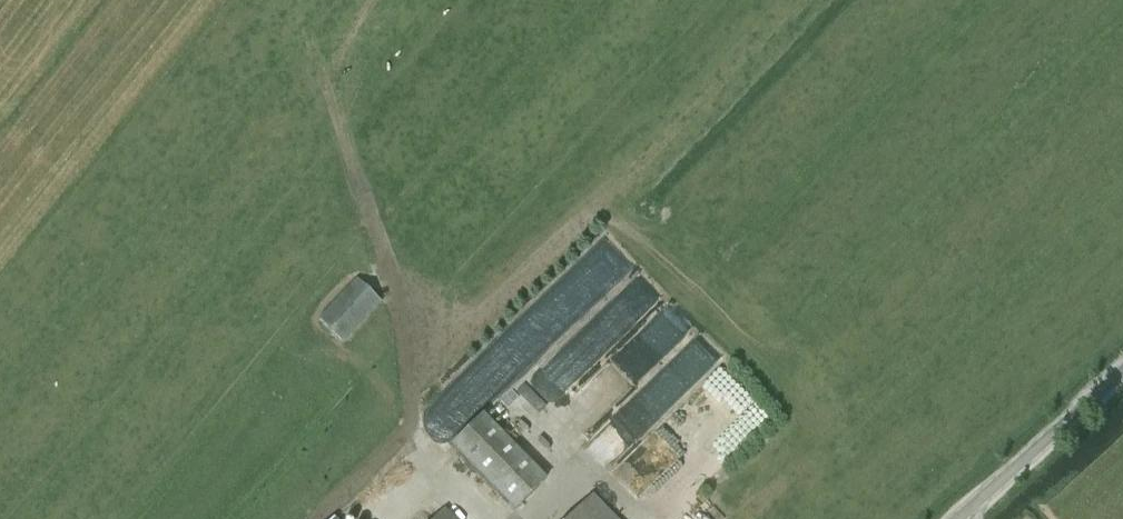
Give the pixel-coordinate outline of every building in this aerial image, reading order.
[(606,242),(442,405),(451,414),(472,393),(486,407),(630,265),(606,242)] [(606,465),(719,361),(637,273),(540,363),(597,424),(581,439),(606,465)] [(318,319),(342,344),(381,303),(357,279),(318,319)] [(688,435),(704,416),(691,404),(679,418),(687,424),(682,430),(688,435)] [(513,511),(545,480),(483,416),(451,447),(513,511)] [(593,496),(569,518),(616,518),(593,496)] [(444,510),(435,518),(453,518),(444,510)]
